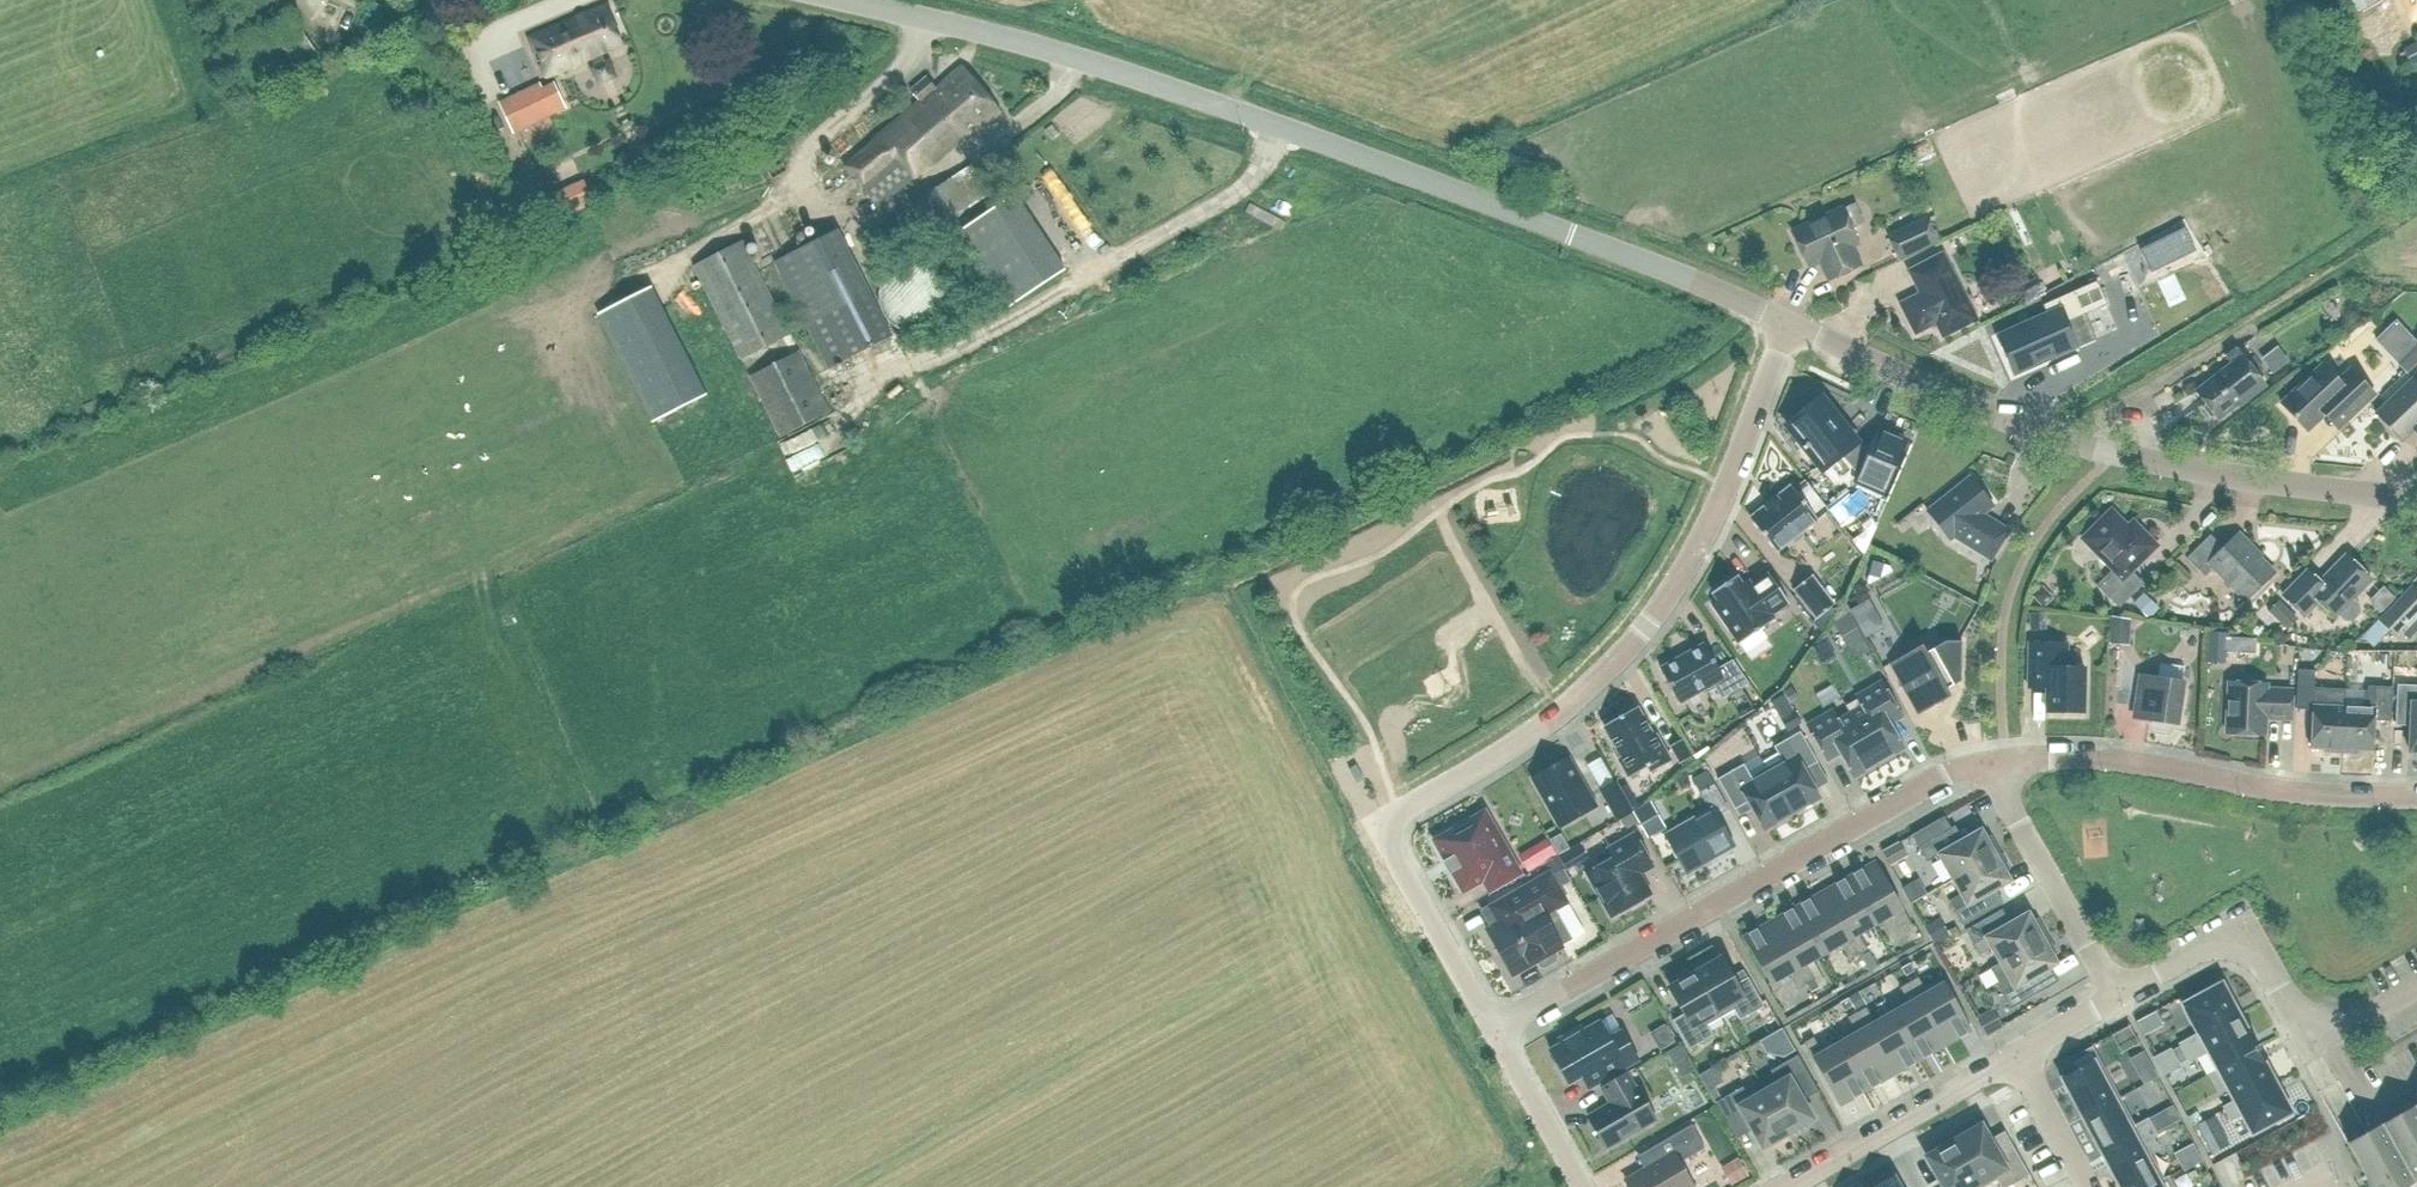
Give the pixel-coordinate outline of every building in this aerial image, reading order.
[(2356,12),(2378,0),(2350,0),(2356,12)] [(2416,18),(2416,0),(2403,0),(2414,19),(2416,18)] [(548,77),(593,57),(597,66),(596,70),(600,79),(604,81),(611,78),(612,74),(608,64),(605,63),(601,54),(623,44),(605,4),(531,37),(548,77)] [(2404,46),(2405,49),(2406,49),(2413,63),(2416,61),(2416,39),(2404,46)] [(1001,112),(962,66),(938,87),(927,75),(911,90),(920,102),(844,165),(880,208),(980,123),(984,126),(1001,112)] [(540,82),(498,102),(513,133),(554,113),(552,109),(561,105),(550,83),(543,87),(540,82)] [(968,166),(908,205),(924,234),(986,196),(968,166)] [(958,232),(1008,308),(1065,270),(1014,194),(958,232)] [(1858,242),(1850,227),(1864,221),(1854,203),(1842,208),(1793,231),(1809,265),(1821,260),(1830,279),(1860,265),(1851,245),(1858,242)] [(1926,214),(1885,233),(1898,261),(1939,242),(1926,214)] [(776,262),(808,325),(830,368),(893,335),(839,230),(776,262)] [(744,242),(693,268),(740,360),(791,334),(744,242)] [(1922,293),(1901,303),(1916,332),(1936,321),(1943,335),(1976,318),(1943,253),(1910,270),(1922,293)] [(880,297),(882,308),(888,318),(896,326),(907,330),(918,331),(929,328),(939,321),(946,312),(949,301),(949,290),(945,279),(938,270),(928,264),(917,261),(905,263),(895,268),(887,276),(881,286),(880,297)] [(1995,333),(1993,334),(2012,377),(2014,376),(2014,374),(2076,347),(2076,349),(2078,348),(2066,321),(2106,303),(2096,280),(2041,304),(2045,313),(1996,335),(1995,333)] [(598,313),(653,422),(705,395),(650,287),(598,313)] [(2391,358),(2405,373),(2416,362),(2416,341),(2414,338),(2391,358)] [(2196,390),(2218,419),(2243,399),(2244,401),(2265,385),(2236,347),(2225,355),(2231,363),(2196,390)] [(748,376),(780,437),(830,411),(798,350),(748,376)] [(2323,363),(2281,403),(2307,430),(2325,414),(2338,428),(2375,394),(2351,368),(2338,380),(2323,363)] [(2402,440),(2414,429),(2416,433),(2416,383),(2412,378),(2375,413),(2402,440)] [(1805,410),(1786,425),(1822,470),(1832,461),(1840,455),(1846,450),(1862,470),(1858,478),(1856,483),(1881,493),(1905,440),(1879,429),(1871,449),(1869,453),(1852,445),(1856,443),(1842,426),(1844,425),(1835,413),(1833,414),(1820,398),(1817,400),(1815,398),(1803,408),(1805,410)] [(795,442),(807,463),(835,447),(823,426),(795,442)] [(1970,477),(1927,511),(1949,539),(1953,536),(1990,559),(2008,530),(1992,521),(1990,524),(1982,519),(1979,515),(1992,505),(1970,477)] [(1750,518),(1775,550),(1816,518),(1791,486),(1777,497),(1776,496),(1764,506),(1764,507),(1750,518)] [(2134,534),(2111,511),(2084,538),(2114,568),(2096,585),(2119,608),(2143,583),(2130,570),(2155,545),(2140,529),(2134,534)] [(2210,534),(2186,557),(2204,575),(2212,567),(2245,600),(2274,571),(2252,549),(2254,548),(2239,532),(2224,547),(2210,534)] [(2334,617),(2336,614),(2343,620),(2351,619),(2359,612),(2359,605),(2353,598),(2371,579),(2346,554),(2320,581),(2308,570),(2283,595),(2303,616),(2318,601),(2334,617)] [(1788,602),(1768,573),(1745,588),(1736,575),(1711,592),(1717,600),(1711,604),(1738,644),(1774,619),(1771,614),(1788,602)] [(1792,590),(1815,618),(1834,603),(1812,574),(1792,590)] [(2376,618),(2397,638),(2416,617),(2416,588),(2411,582),(2376,618)] [(1860,603),(1872,628),(1883,622),(1871,598),(1860,603)] [(2267,611),(2286,630),(2297,619),(2278,600),(2267,611)] [(2208,631),(2208,662),(2226,662),(2226,631),(2208,631)] [(1921,645),(1889,663),(1918,714),(1950,696),(1946,689),(1960,681),(1961,641),(1945,641),(1926,652),(1921,645)] [(2029,642),(2028,687),(2046,687),(2046,711),(2084,712),(2085,667),(2066,666),(2067,642),(2029,642)] [(2416,667),(2416,643),(2400,646),(2405,669),(2416,667)] [(1704,644),(1660,669),(1679,703),(1712,684),(1721,699),(1749,684),(1733,660),(1719,667),(1704,644)] [(2173,730),(2174,723),(2177,723),(2184,681),(2181,681),(2183,667),(2160,663),(2157,677),(2141,674),(2134,717),(2151,720),(2150,727),(2173,730)] [(2327,751),(2341,752),(2344,706),(2345,706),(2345,689),(2314,687),(2315,670),(2298,669),(2296,708),(2313,709),(2311,747),(2327,748),(2327,751)] [(1845,705),(1849,713),(1878,762),(1903,748),(1889,724),(1901,716),(1880,681),(1854,696),(1855,699),(1845,705)] [(2229,681),(2226,732),(2264,734),(2265,717),(2290,718),(2292,690),(2266,688),(2267,683),(2229,681)] [(2416,751),(2416,685),(2397,684),(2395,724),(2410,725),(2409,750),(2416,751)] [(2361,706),(2345,706),(2344,706),(2341,752),(2356,752),(2356,749),(2373,750),(2374,719),(2391,720),(2392,686),(2368,685),(2361,706)] [(1776,688),(1754,713),(1768,724),(1789,699),(1776,688)] [(1617,758),(1628,777),(1648,767),(1651,772),(1670,762),(1663,749),(1661,751),(1636,707),(1603,726),(1620,756),(1617,758)] [(1853,777),(1878,762),(1849,713),(1837,720),(1831,710),(1806,725),(1827,760),(1839,753),(1853,777)] [(1786,731),(1800,724),(1794,712),(1780,719),(1786,731)] [(1735,718),(1736,735),(1751,734),(1750,717),(1735,718)] [(1780,759),(1765,767),(1791,813),(1818,797),(1802,769),(1816,761),(1799,731),(1773,746),(1780,759)] [(1669,746),(1678,763),(1692,756),(1683,739),(1669,746)] [(1559,827),(1595,806),(1567,758),(1532,778),(1559,827)] [(1348,768),(1356,783),(1364,778),(1355,764),(1348,768)] [(1748,801),(1764,828),(1791,813),(1765,767),(1750,776),(1743,764),(1717,779),(1734,809),(1748,801)] [(1707,771),(1692,780),(1701,795),(1716,786),(1707,771)] [(1616,780),(1599,790),(1615,819),(1633,809),(1616,780)] [(1665,827),(1649,801),(1632,810),(1648,837),(1665,827)] [(1679,855),(1689,871),(1708,860),(1707,858),(1730,845),(1710,811),(1668,835),(1670,839),(1665,841),(1675,857),(1679,855)] [(1490,893),(1520,876),(1503,845),(1498,848),(1479,815),(1470,820),(1463,818),(1452,825),(1450,831),(1434,840),(1445,860),(1443,862),(1449,872),(1452,871),(1463,890),(1482,879),(1490,893)] [(1939,854),(1953,878),(1999,852),(1990,836),(1986,839),(1981,830),(1955,844),(1947,830),(1918,846),(1926,861),(1939,854)] [(1648,895),(1637,876),(1634,871),(1648,863),(1633,836),(1609,850),(1615,861),(1590,876),(1612,915),(1648,895)] [(1904,853),(1898,842),(1882,851),(1888,862),(1904,853)] [(2008,868),(1999,852),(1953,878),(1961,893),(1948,900),(1963,925),(1992,909),(1983,894),(2009,879),(2004,870),(2008,868)] [(1574,860),(1556,867),(1571,905),(1590,898),(1574,860)] [(1855,875),(1851,877),(1876,922),(1893,912),(1903,929),(1912,924),(1878,862),(1864,870),(1863,868),(1861,869),(1862,871),(1858,874),(1856,872),(1854,873),(1855,875)] [(1485,929),(1512,975),(1536,961),(1539,966),(1543,967),(1553,961),(1555,956),(1552,952),(1562,947),(1560,944),(1571,938),(1554,909),(1567,902),(1549,871),(1489,906),(1495,917),(1493,925),(1485,929)] [(1838,885),(1825,892),(1859,954),(1868,949),(1858,932),(1876,922),(1851,877),(1847,880),(1846,877),(1844,879),(1845,881),(1840,883),(1839,881),(1837,882),(1838,885)] [(1803,904),(1799,907),(1824,951),(1841,942),(1851,959),(1859,954),(1825,892),(1812,899),(1811,897),(1808,898),(1810,901),(1805,903),(1804,901),(1802,902),(1803,904)] [(1786,914),(1773,921),(1807,983),(1816,978),(1806,961),(1824,951),(1799,907),(1795,909),(1793,907),(1791,908),(1792,910),(1788,913),(1787,911),(1785,912),(1786,914)] [(1992,947),(2000,962),(2046,935),(2037,920),(2033,922),(2028,913),(2002,927),(1994,913),(1965,929),(1979,955),(1992,947)] [(1925,925),(1935,943),(1948,935),(1938,918),(1925,925)] [(1807,983),(1773,921),(1759,929),(1758,927),(1756,928),(1757,930),(1753,933),(1752,930),(1749,932),(1751,934),(1746,936),(1771,981),(1789,971),(1798,988),(1807,983)] [(2055,951),(2046,935),(2000,962),(1990,967),(1998,982),(1996,983),(2010,1008),(2039,992),(2031,977),(2056,963),(2051,953),(2055,951)] [(1699,969),(1694,972),(1720,1017),(1733,1009),(1739,1019),(1763,1005),(1747,977),(1734,984),(1717,953),(1697,965),(1699,969)] [(1707,1024),(1720,1017),(1694,972),(1689,975),(1686,971),(1667,982),(1684,1012),(1672,1020),(1688,1048),(1713,1034),(1707,1024)] [(1920,978),(1911,983),(1945,1045),(1959,1038),(1960,1040),(1962,1038),(1961,1036),(1965,1034),(1966,1036),(1968,1035),(1967,1033),(1972,1030),(1947,985),(1929,995),(1920,978)] [(1912,1005),(1894,1015),(1919,1060),(1923,1057),(1924,1059),(1927,1058),(1925,1056),(1930,1054),(1931,1056),(1933,1055),(1932,1052),(1945,1045),(1911,983),(1902,988),(1912,1005)] [(2186,1008),(2200,1034),(2236,1016),(2234,1013),(2235,1013),(2230,1002),(2229,1003),(2228,1001),(2229,997),(2225,991),(2222,990),(2221,989),(2222,988),(2220,985),(2218,987),(2187,1004),(2184,1005),(2186,1008)] [(1986,1036),(2003,1026),(1992,1006),(1974,1016),(1986,1036)] [(1867,1008),(1859,1013),(1893,1074),(1906,1067),(1907,1069),(1910,1068),(1908,1066),(1913,1063),(1914,1065),(1916,1064),(1915,1062),(1919,1060),(1894,1015),(1877,1025),(1867,1008)] [(1859,1035),(1842,1044),(1867,1089),(1871,1087),(1872,1089),(1874,1088),(1873,1086),(1877,1083),(1879,1085),(1881,1084),(1880,1082),(1893,1074),(1859,1013),(1850,1018),(1859,1035)] [(2124,1025),(2135,1039),(2148,1028),(2136,1015),(2124,1025)] [(2207,1047),(2218,1068),(2257,1047),(2256,1045),(2253,1046),(2247,1035),(2246,1036),(2244,1031),(2245,1027),(2241,1021),(2238,1020),(2236,1016),(2200,1034),(2181,1045),(2188,1057),(2207,1047)] [(2162,1040),(2175,1034),(2167,1018),(2154,1024),(2162,1040)] [(1771,1056),(1800,1040),(1788,1019),(1759,1035),(1771,1056)] [(1608,1038),(1599,1021),(1549,1049),(1568,1083),(1580,1075),(1588,1088),(1638,1059),(1621,1030),(1608,1038)] [(1867,1089),(1842,1044),(1825,1054),(1815,1037),(1806,1042),(1840,1104),(1854,1096),(1855,1099),(1857,1097),(1856,1095),(1860,1093),(1862,1095),(1864,1094),(1863,1091),(1867,1089)] [(2218,1068),(2237,1101),(2271,1082),(2260,1062),(2261,1061),(2255,1050),(2258,1049),(2257,1047),(2218,1068)] [(2084,1115),(2084,1116),(2118,1098),(2091,1050),(2070,1062),(2076,1072),(2067,1077),(2066,1077),(2064,1078),(2065,1081),(2066,1081),(2066,1082),(2065,1082),(2071,1093),(2072,1092),(2084,1115)] [(2142,1084),(2156,1076),(2148,1061),(2134,1069),(2142,1084)] [(1773,1077),(1761,1084),(1768,1098),(1788,1133),(1814,1119),(1783,1063),(1769,1070),(1773,1077)] [(1600,1087),(1610,1103),(1587,1116),(1605,1147),(1655,1119),(1637,1087),(1635,1089),(1625,1072),(1600,1087)] [(2271,1082),(2237,1101),(2225,1107),(2231,1117),(2242,1111),(2251,1128),(2250,1128),(2252,1131),(2255,1130),(2254,1129),(2285,1113),(2286,1113),(2288,1112),(2286,1109),(2285,1108),(2286,1104),(2282,1098),(2279,1097),(2279,1096),(2280,1095),(2274,1085),(2273,1086),(2271,1082)] [(1768,1098),(1761,1084),(1746,1093),(1742,1086),(1715,1101),(1731,1129),(1748,1119),(1764,1147),(1788,1133),(1768,1098)] [(2106,1155),(2108,1159),(2150,1136),(2155,1134),(2148,1121),(2134,1129),(2118,1098),(2084,1116),(2085,1118),(2085,1117),(2087,1121),(2086,1124),(2091,1134),(2095,1135),(2100,1145),(2100,1146),(2105,1156),(2106,1155)] [(2180,1119),(2172,1105),(2158,1112),(2166,1127),(2180,1119)] [(2372,1186),(2416,1186),(2416,1106),(2348,1145),(2372,1186)] [(2195,1125),(2210,1154),(2228,1144),(2213,1115),(2195,1125)] [(1624,1180),(1628,1186),(1692,1186),(1693,1186),(1679,1162),(1704,1147),(1691,1124),(1652,1147),(1660,1160),(1624,1180)] [(1954,1142),(1980,1186),(1985,1186),(1997,1180),(2001,1186),(2009,1186),(2029,1175),(2013,1147),(1998,1155),(1981,1126),(1954,1142)] [(2162,1182),(2147,1153),(2156,1149),(2150,1136),(2108,1159),(2109,1161),(2108,1162),(2114,1172),(2115,1172),(2123,1186),(2153,1186),(2162,1182)] [(1954,1142),(1927,1157),(1944,1186),(1943,1186),(1980,1186),(1954,1142)] [(2202,1161),(2192,1143),(2182,1149),(2192,1166),(2202,1161)] [(1875,1186),(1900,1186),(1894,1176),(1875,1186)]
